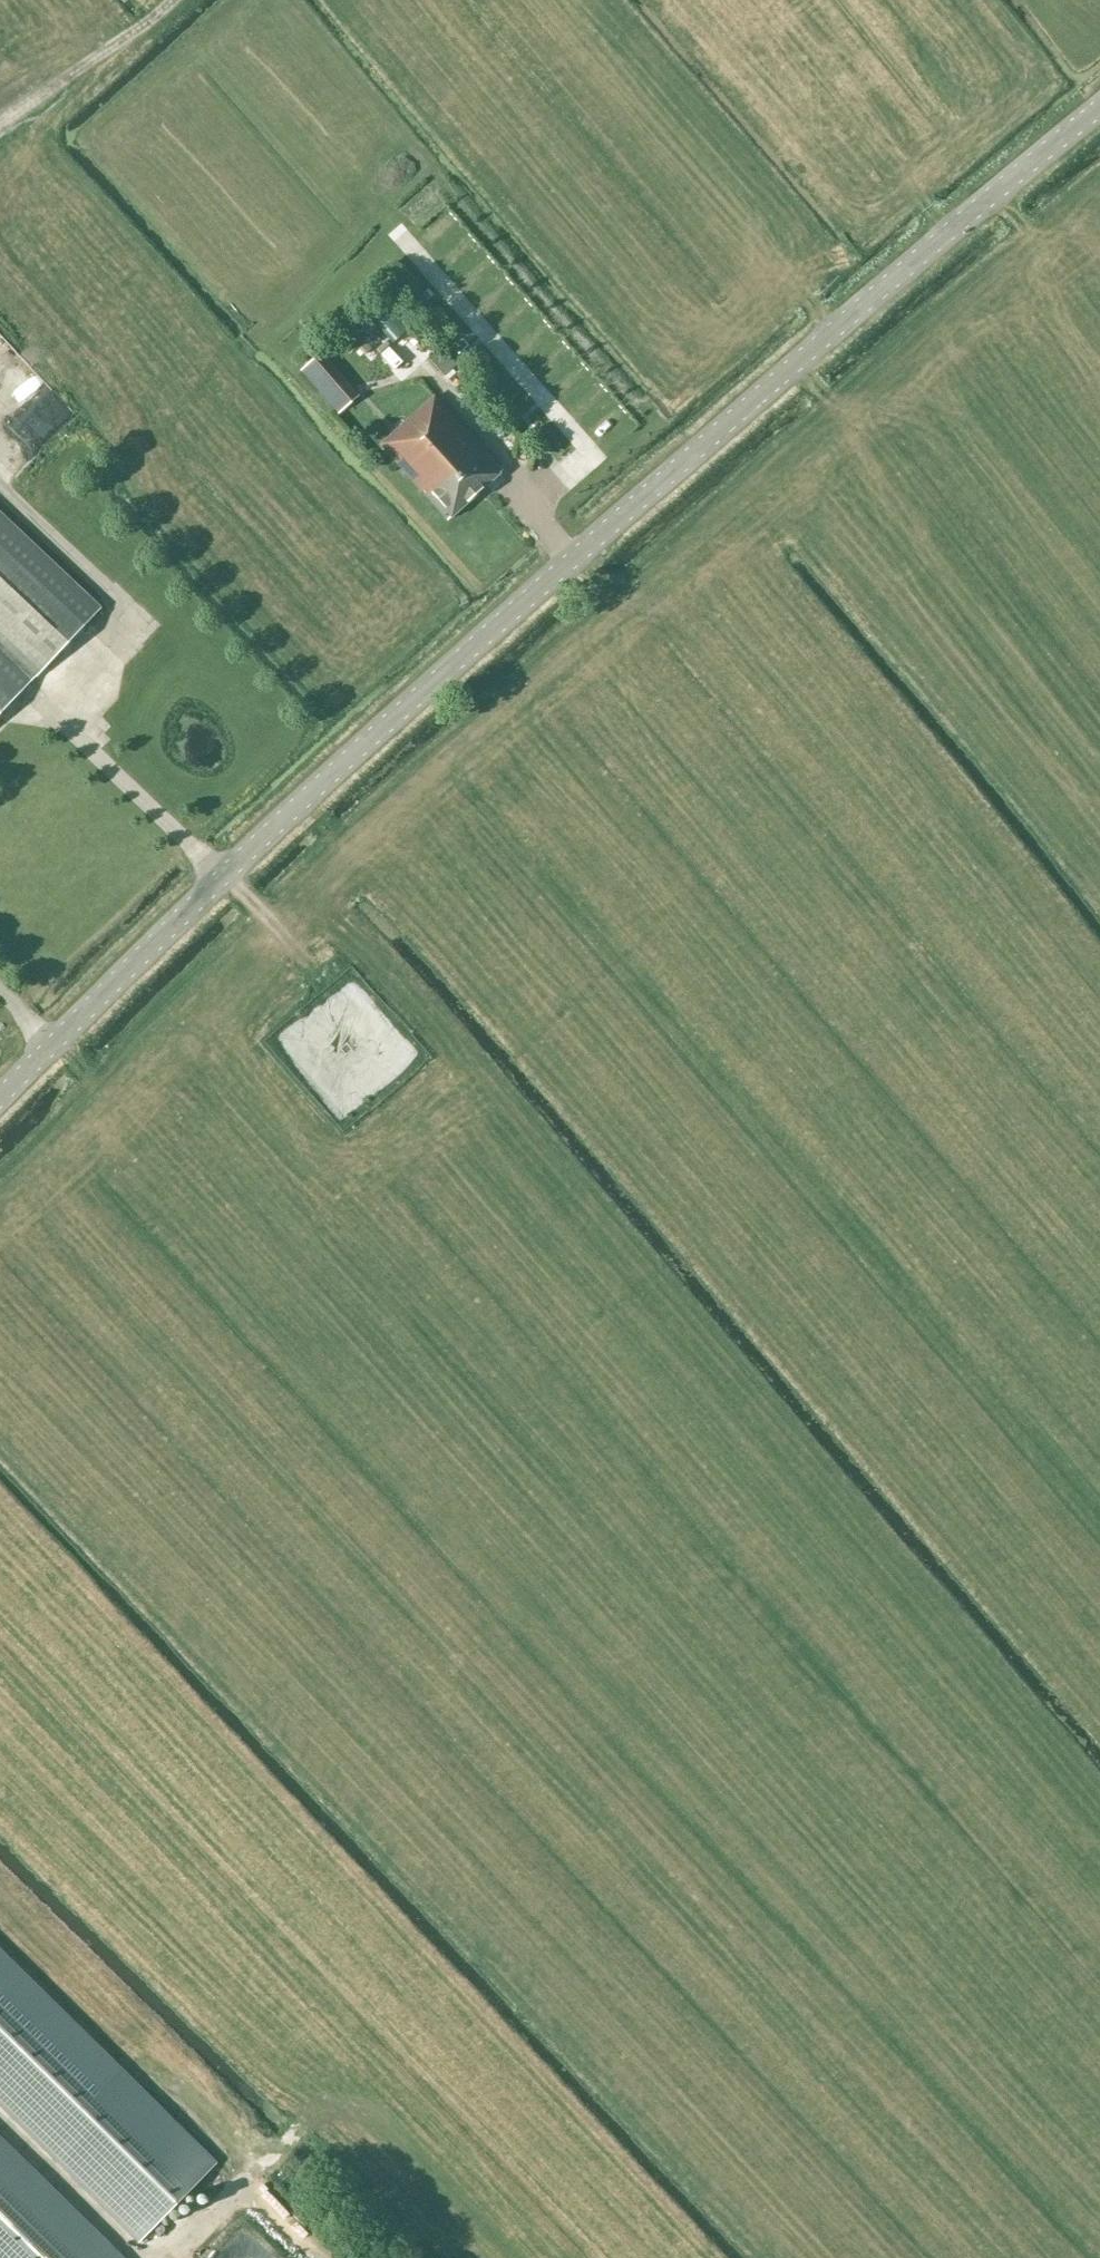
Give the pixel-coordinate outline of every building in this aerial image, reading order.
[(444,376),(457,365),(441,348),(429,358),(444,376)] [(330,383),(313,362),(302,371),(320,392),(330,383)] [(434,395),(379,445),(447,519),(501,470),(434,395)] [(84,626),(101,607),(0,511),(0,715),(84,626)] [(0,1951),(0,2105),(139,2242),(216,2163),(0,1951)] [(49,2185),(0,2137),(0,2257),(123,2257),(49,2185)]
